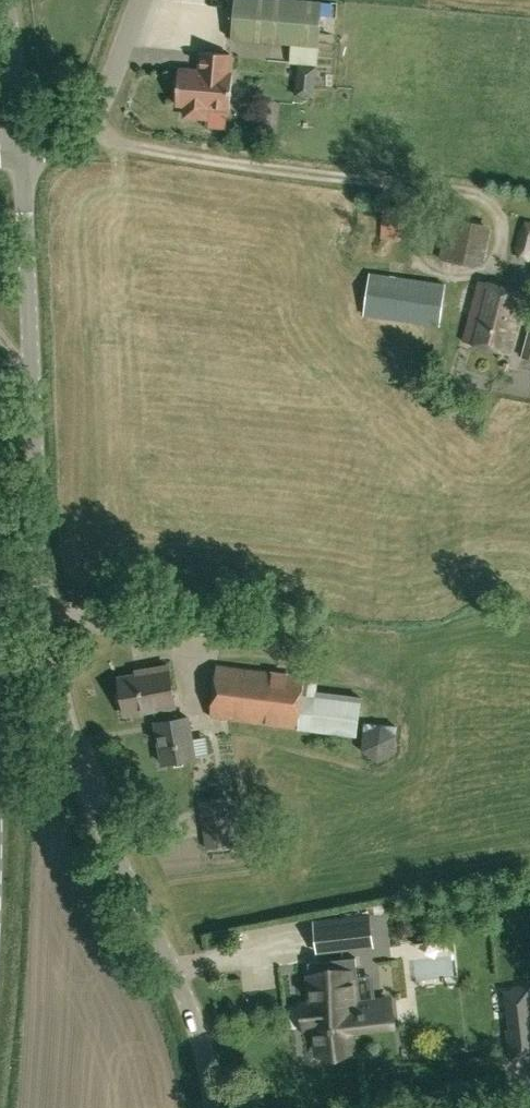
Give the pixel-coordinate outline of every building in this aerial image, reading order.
[(322,1),(309,0),(234,0),(231,38),(318,46),(322,1)] [(228,72),(230,53),(201,51),(200,70),(179,69),(176,104),(186,104),(185,115),(206,117),(207,106),(230,108),(232,73),(228,72)] [(401,239),(402,206),(382,205),(380,238),(401,239)] [(526,224),(520,232),(517,247),(518,258),(528,260),(529,257),(529,225),(526,224)] [(439,325),(445,284),(370,274),(364,315),(439,325)] [(512,354),(528,293),(480,280),(465,341),(512,354)] [(109,325),(109,340),(122,340),(122,325),(109,325)] [(528,330),(521,356),(529,358),(529,331),(528,330)] [(175,704),(168,663),(148,666),(149,671),(119,676),(121,686),(117,691),(118,699),(123,703),(125,713),(154,708),(156,721),(155,721),(162,762),(195,756),(188,715),(173,718),(171,705),(175,704)] [(303,689),(305,675),(215,663),(209,716),(298,727),(303,689)] [(303,689),(298,727),(357,735),(361,697),(303,689)] [(395,753),(396,733),(381,722),(363,731),(361,749),(377,761),(395,753)] [(199,737),(202,760),(216,758),(213,735),(199,737)] [(205,848),(234,843),(227,796),(198,799),(205,848)] [(338,918),(342,949),(360,947),(357,916),(338,918)] [(422,989),(465,986),(462,942),(397,946),(398,962),(411,961),(414,999),(402,1000),(404,1025),(425,1024),(422,989)] [(360,951),(363,990),(399,988),(398,967),(374,968),(373,950),(360,951)] [(312,1003),(303,1003),(306,1028),(315,1027),(318,1052),(337,1050),(338,1057),(353,1055),(350,1029),(364,1027),(363,1018),(365,1018),(364,1011),(362,1012),(361,1003),(356,1003),(352,972),(309,976),(312,1003)] [(507,1058),(529,1055),(529,983),(512,985),(512,988),(503,989),(507,1028),(504,1029),(507,1058)] [(366,997),(368,1026),(391,1025),(390,996),(366,997)]
